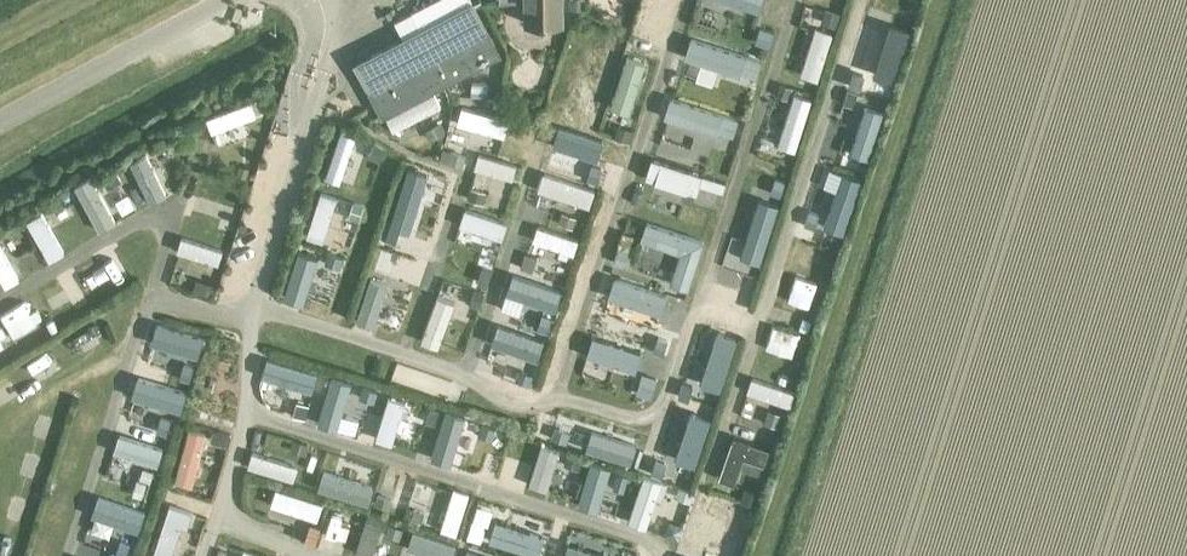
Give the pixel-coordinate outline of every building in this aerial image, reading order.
[(353,63),(373,103),(381,118),(498,58),(471,4),(470,5),(468,0),(436,0),(410,13),(419,30),(403,39),(353,63)] [(501,0),(524,1),(524,24),(564,24),(564,0),(501,0)] [(568,11),(583,11),(583,0),(568,0),(568,11)] [(651,15),(666,21),(674,0),(656,0),(651,15)] [(826,8),(822,22),(835,26),(840,13),(826,8)] [(906,16),(902,28),(910,31),(914,19),(906,16)] [(759,28),(754,42),(769,47),(773,33),(759,28)] [(615,62),(619,41),(587,36),(580,84),(589,85),(592,59),(615,62)] [(619,93),(638,97),(648,48),(629,44),(619,93)] [(745,57),(740,73),(755,78),(760,62),(745,57)] [(886,67),(881,82),(894,86),(899,71),(886,67)] [(849,89),(885,101),(890,87),(854,74),(849,89)] [(782,132),(800,137),(815,85),(798,80),(782,132)] [(470,82),(469,94),(485,95),(486,83),(470,82)] [(780,82),(776,94),(787,98),(791,86),(780,82)] [(257,88),(211,104),(217,119),(262,103),(257,88)] [(847,90),(843,103),(852,106),(857,93),(847,90)] [(499,118),(500,105),(471,103),(470,116),(499,118)] [(590,110),(586,123),(599,127),(603,114),(590,110)] [(224,130),(252,124),(250,112),(221,117),(224,130)] [(722,114),(716,131),(731,136),(737,120),(722,114)] [(348,117),(330,164),(344,169),(357,135),(362,137),(366,124),(348,117)] [(832,118),(829,131),(849,136),(852,123),(832,118)] [(432,124),(423,129),(429,139),(437,135),(432,124)] [(619,126),(615,138),(629,142),(633,131),(619,126)] [(485,141),(480,155),(521,167),(526,152),(485,141)] [(124,152),(134,192),(168,184),(158,144),(124,152)] [(372,144),(367,156),(378,161),(383,148),(372,144)] [(450,152),(447,161),(461,165),(464,157),(450,152)] [(852,159),(849,168),(859,171),(862,162),(852,159)] [(546,160),(541,177),(594,192),(599,175),(546,160)] [(856,188),(861,174),(821,161),(816,175),(856,188)] [(238,165),(234,174),(244,177),(247,168),(238,165)] [(114,170),(101,178),(107,188),(120,181),(114,170)] [(702,176),(699,185),(722,192),(725,183),(702,176)] [(601,177),(597,188),(610,193),(614,182),(601,177)] [(329,227),(343,184),(326,179),(312,222),(329,227)] [(775,179),(770,193),(780,196),(785,182),(775,179)] [(471,186),(468,198),(481,202),(485,190),(471,186)] [(63,196),(53,200),(58,209),(67,205),(63,196)] [(33,206),(50,248),(67,241),(50,199),(33,206)] [(352,202),(347,217),(358,220),(363,206),(352,202)] [(401,250),(413,209),(395,204),(384,245),(401,250)] [(834,208),(830,219),(845,225),(849,213),(834,208)] [(808,211),(803,225),(812,228),(817,214),(808,211)] [(562,212),(558,223),(572,227),(576,217),(562,212)] [(695,267),(702,221),(647,213),(641,257),(651,258),(654,236),(682,240),(678,265),(695,267)] [(768,246),(774,228),(740,217),(733,235),(768,246)] [(220,220),(217,229),(226,232),(229,223),(220,220)] [(224,250),(228,236),(186,223),(182,237),(224,250)] [(8,274),(24,266),(4,227),(0,229),(0,259),(8,274)] [(293,284),(309,288),(321,242),(305,238),(293,284)] [(617,248),(613,262),(623,265),(628,251),(617,248)] [(795,248),(793,256),(804,260),(807,252),(795,248)] [(328,253),(325,262),(339,267),(342,257),(328,253)] [(525,253),(520,267),(531,271),(536,257),(525,253)] [(377,266),(364,308),(382,314),(396,272),(377,266)] [(481,267),(477,281),(487,284),(491,271),(481,267)] [(196,278),(192,289),(203,293),(206,282),(196,278)] [(442,282),(426,325),(442,331),(458,288),(442,282)] [(474,289),(469,303),(479,306),(484,292),(474,289)] [(787,301),(784,311),(794,314),(797,304),(787,301)] [(157,325),(201,338),(206,322),(162,309),(157,325)] [(530,314),(527,323),(536,326),(539,317),(530,314)] [(542,315),(537,330),(547,333),(551,318),(542,315)] [(659,333),(653,351),(662,355),(669,336),(659,333)] [(625,365),(629,350),(589,340),(585,355),(625,365)] [(697,395),(717,400),(728,354),(708,349),(697,395)] [(516,361),(512,371),(521,374),(524,364),(516,361)] [(321,410),(338,416),(354,369),(337,363),(321,410)] [(795,392),(800,378),(756,364),(752,378),(795,392)] [(173,372),(169,383),(184,388),(187,377),(173,372)] [(642,376),(636,393),(650,397),(656,381),(642,376)] [(682,383),(678,397),(687,399),(691,386),(682,383)] [(379,427),(396,433),(401,419),(417,424),(426,396),(394,385),(379,427)] [(374,386),(370,401),(381,404),(386,390),(374,386)] [(296,403),(292,416),(304,419),(308,406),(296,403)] [(430,407),(426,422),(435,425),(440,410),(430,407)] [(768,410),(763,423),(780,428),(785,416),(768,410)] [(179,468),(198,473),(213,420),(193,414),(179,468)] [(161,417),(157,431),(166,434),(167,431),(171,420),(161,417)] [(595,417),(590,433),(639,451),(645,434),(595,417)] [(688,417),(683,456),(698,459),(704,419),(688,417)] [(481,424),(478,434),(492,439),(495,429),(481,424)] [(743,425),(733,451),(765,464),(775,437),(743,425)] [(213,429),(210,440),(225,445),(228,434),(213,429)] [(505,431),(502,441),(523,447),(526,437),(505,431)] [(554,431),(551,440),(566,444),(569,436),(554,431)] [(293,440),(290,450),(305,455),(308,445),(293,440)] [(598,496),(611,451),(596,447),(583,492),(598,496)] [(567,453),(563,464),(578,469),(582,458),(567,453)] [(647,459),(644,469),(659,474),(663,464),(647,459)] [(142,467),(138,478),(149,482),(152,471),(142,467)] [(617,474),(613,488),(623,492),(627,478),(617,474)] [(324,505),(328,488),(279,476),(275,493),(324,505)] [(136,479),(132,494),(141,498),(146,483),(136,479)] [(744,486),(740,500),(753,504),(757,490),(744,486)] [(679,487),(676,497),(690,501),(693,492),(679,487)] [(171,490),(159,548),(179,552),(191,494),(171,490)] [(377,494),(374,503),(388,508),(391,499),(377,494)] [(408,507),(404,518),(418,523),(419,521),(421,521),(424,512),(408,507)] [(472,520),(466,537),(479,541),(485,525),(472,520)] [(388,522),(384,533),(397,538),(401,527),(388,522)] [(309,523),(304,540),(314,544),(320,527),(309,523)] [(262,539),(246,535),(241,555),(258,555),(262,539)] [(115,555),(116,555),(126,555),(130,544),(120,540),(115,555)] [(720,555),(736,555),(739,549),(724,544),(720,555)]
